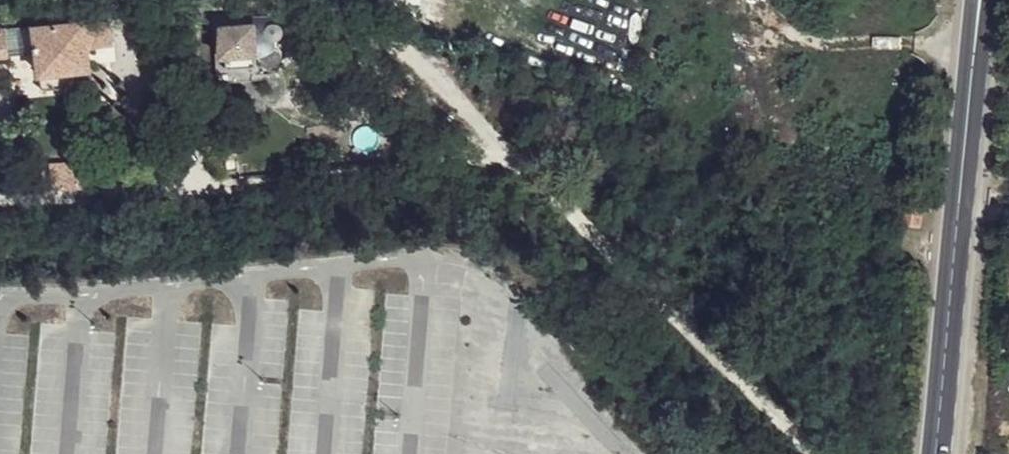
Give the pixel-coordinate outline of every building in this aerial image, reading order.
[(379,4),(404,13),(408,0),(380,0),(379,4)] [(41,90),(92,85),(87,45),(112,42),(109,18),(33,26),(41,90)] [(280,24),(277,21),(274,20),(270,20),(267,22),(265,25),(264,28),(264,32),(266,35),(270,37),(273,38),(277,37),(280,34),(281,31),(281,27),(280,24)] [(230,64),(253,62),(251,25),(219,26),(221,51),(229,51),(230,64)] [(272,43),(270,43),(268,43),(265,44),(262,46),(261,48),(260,50),(260,53),(260,56),(261,59),(262,61),(263,62),(265,64),(268,65),(270,65),(274,65),(276,65),(279,63),(281,61),(282,58),(283,55),(282,52),(281,49),(279,46),(277,44),(275,43),(272,43)]
